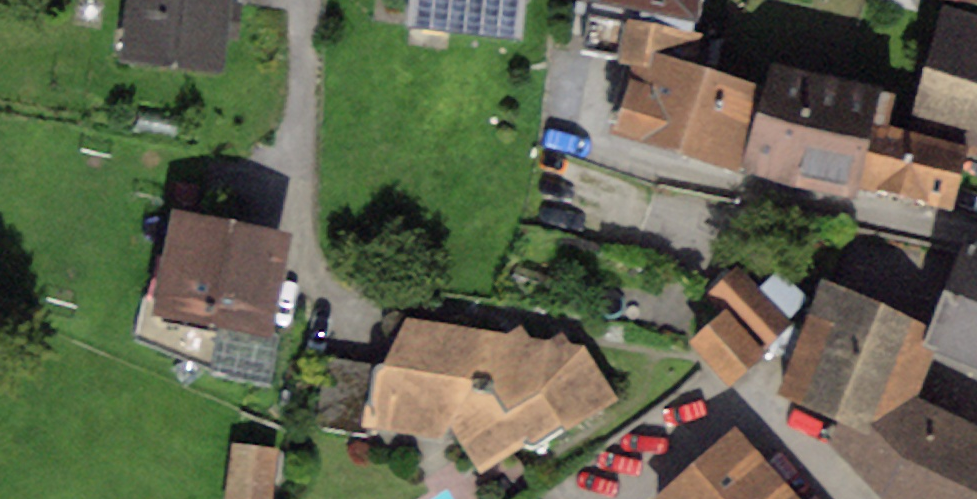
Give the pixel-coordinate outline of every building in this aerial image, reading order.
[(119,58),(221,67),(227,0),(124,0),(119,58)] [(409,32),(520,42),(524,0),(412,0),(409,32)] [(696,18),(699,0),(592,0),(696,18)] [(940,7),(908,128),(966,143),(976,146),(976,17),(940,7)] [(703,33),(587,12),(580,52),(634,64),(615,130),(742,169),(763,83),(696,65),(703,33)] [(763,83),(742,169),(856,199),(859,185),(880,86),(768,60),(763,83)] [(880,86),(859,185),(952,208),(966,143),(908,128),(888,123),(895,89),(880,86)] [(291,235),(173,211),(152,312),(270,337),(291,235)] [(967,237),(929,325),(921,343),(934,349),(976,368),(976,241),(967,237)] [(736,264),(707,293),(723,309),(760,347),(789,318),(736,264)] [(820,276),(782,393),(838,415),(827,441),(882,498),(976,498),(976,424),(918,395),(934,349),(921,343),(929,325),(820,276)] [(723,309),(690,338),(729,382),(762,352),(760,347),(723,309)] [(506,333),(406,318),(405,315),(402,313),(399,312),(394,311),(390,312),(386,315),(383,318),(382,322),(381,326),(382,330),(383,334),(387,336),(395,340),(383,363),(380,363),(376,364),(373,367),(371,371),(369,401),(363,404),(361,425),(442,439),(451,428),(479,472),(523,443),(530,445),(535,445),(542,443),(618,400),(585,346),(570,343),(560,329),(546,340),(532,337),(521,324),(506,333)] [(360,433),(361,425),(363,404),(369,401),(371,371),(373,367),(376,364),(322,358),(317,414),(317,419),(317,423),(320,425),(360,433)] [(658,498),(801,498),(736,429),(658,498)] [(233,442),(226,498),(272,498),(279,448),(233,442)]
